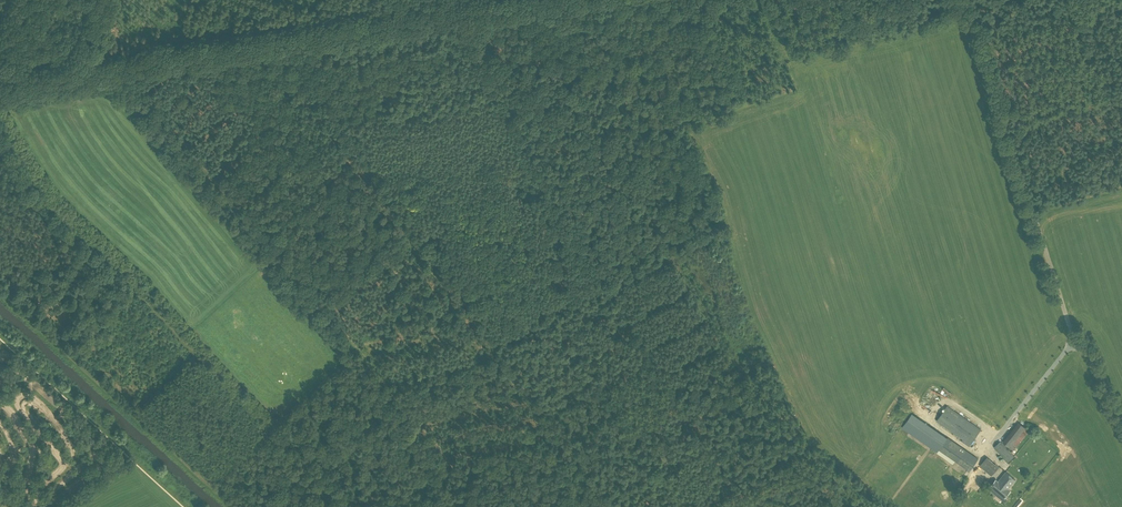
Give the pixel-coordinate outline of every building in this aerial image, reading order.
[(980,430),(959,415),(947,406),(937,421),(949,430),(949,429),(964,440),(963,442),(969,446),(980,430)] [(921,429),(936,438),(942,442),(946,435),(922,419),(915,429),(919,431),(921,429)] [(978,459),(966,451),(947,438),(939,450),(958,462),(970,471),(978,459)] [(1008,462),(1014,456),(1001,442),(994,447),(1008,462)] [(991,476),(998,467),(987,457),(980,466),(991,476)] [(1008,489),(1016,480),(1006,472),(998,482),(996,480),(991,486),(1005,497),(1010,491),(1008,489)] [(964,506),(971,506),(973,504),(965,497),(960,503),(964,506)]
